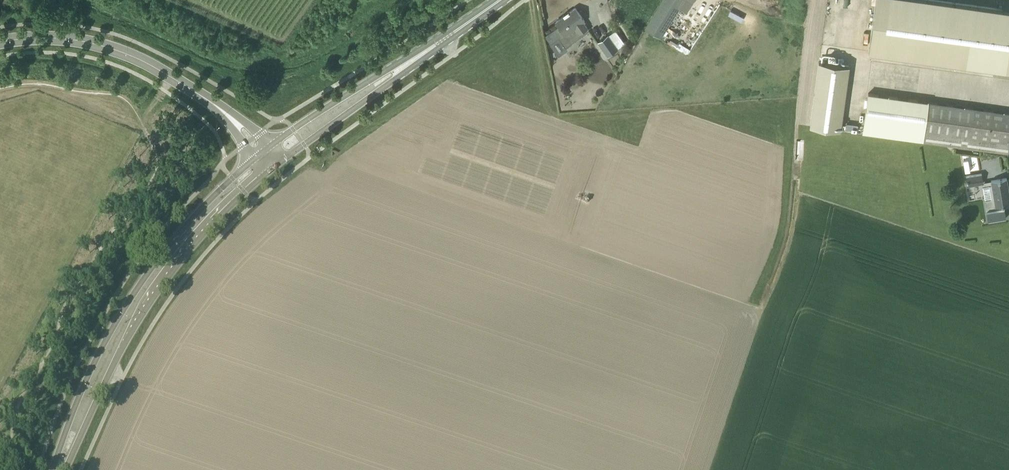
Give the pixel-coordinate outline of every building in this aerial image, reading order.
[(646,29),(662,39),(680,9),(686,13),(694,0),(663,0),(646,29)] [(936,0),(876,0),(869,52),(1008,71),(1008,10),(936,0)] [(580,34),(588,27),(585,22),(586,22),(576,8),(556,21),(566,35),(576,28),(580,34)] [(608,35),(598,42),(608,55),(616,49),(618,48),(617,48),(609,35),(608,35)] [(841,130),(850,66),(819,61),(810,126),(841,130)] [(1008,152),(1008,113),(929,102),(929,101),(869,93),(863,133),(1008,153),(1008,152)] [(982,174),(966,176),(968,186),(982,184),(982,186),(990,185),(992,198),(984,200),(988,221),(1006,218),(1004,205),(1008,204),(1008,189),(1007,178),(991,181),(983,182),(982,174)]
